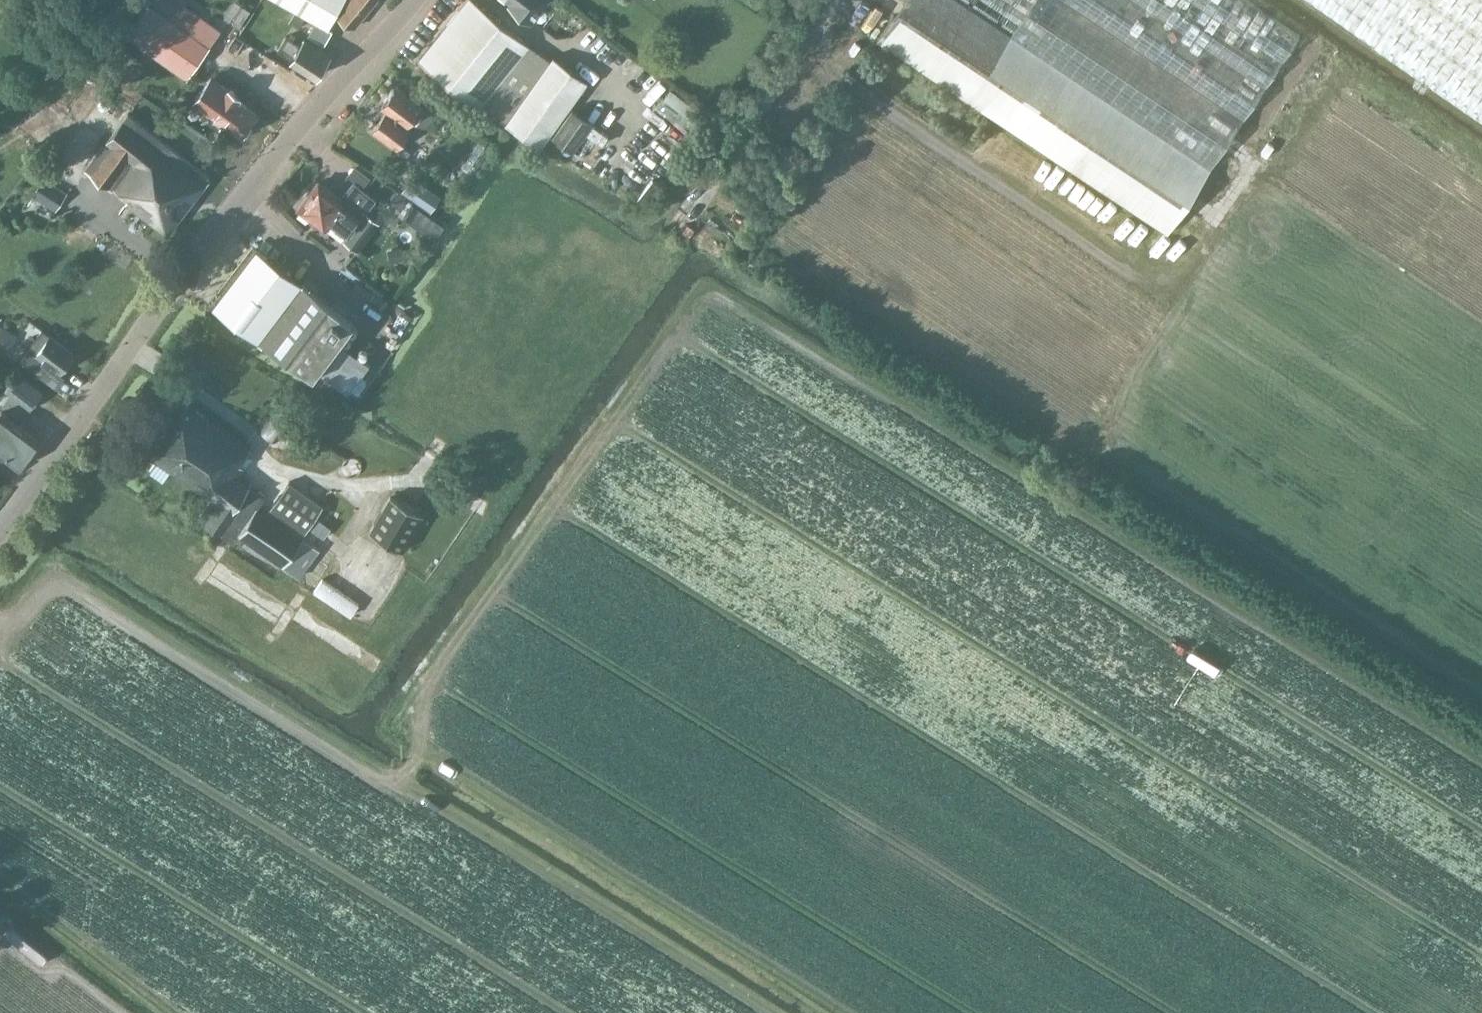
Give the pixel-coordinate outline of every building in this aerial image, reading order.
[(147,2),(212,42),(227,19),(197,0),(148,0),(147,2)] [(316,21),(309,35),(324,44),(331,32),(331,30),(331,29),(328,27),(336,14),(354,27),(375,0),(279,0),(316,21)] [(530,45),(474,0),(467,0),(418,60),(478,109),(530,45)] [(510,3),(509,4),(531,21),(548,0),(507,0),(510,3)] [(1250,0),(1034,0),(1011,33),(961,0),(904,0),(877,40),(1168,233),(1300,33),(1250,0)] [(1011,33),(1034,0),(961,0),(1011,33)] [(1375,44),(1481,120),(1481,0),(1313,0),(1375,44)] [(187,77),(209,46),(148,4),(127,34),(187,77)] [(317,76),(330,55),(304,38),(300,45),(286,36),(277,49),(291,58),(290,59),(317,76)] [(573,150),(591,123),(572,109),(559,126),(556,124),(587,80),(553,56),(506,123),(540,147),(550,133),(573,150)] [(227,88),(214,79),(197,103),(242,135),(257,113),(238,100),(240,96),(228,87),(227,88)] [(289,99),(293,86),(281,83),(277,95),(289,99)] [(407,126),(410,122),(421,130),(434,114),(397,86),(381,107),(386,111),(372,129),(397,149),(412,130),(407,126)] [(179,186),(167,177),(183,156),(128,113),(85,169),(113,190),(115,187),(129,197),(136,188),(148,198),(152,193),(165,204),(179,186)] [(473,174),(490,149),(479,141),(462,167),(473,174)] [(623,146),(615,156),(631,170),(639,161),(623,146)] [(167,234),(210,177),(183,156),(167,177),(179,186),(165,204),(152,193),(148,198),(136,188),(129,197),(125,202),(167,234)] [(67,193),(45,179),(43,177),(32,195),(56,210),(67,193)] [(644,205),(657,184),(646,177),(633,198),(644,205)] [(365,213),(375,200),(353,183),(340,199),(318,182),(298,208),(325,229),(329,223),(346,236),(343,239),(358,250),(378,223),(365,213)] [(318,366),(351,392),(372,363),(340,338),(353,321),(257,248),(212,306),(257,340),(257,339),(313,373),(318,366)] [(395,317),(374,305),(369,315),(402,333),(414,311),(402,304),(395,317)] [(36,354),(28,348),(21,359),(40,373),(48,363),(60,372),(73,353),(49,335),(36,354)] [(31,409),(43,392),(17,373),(5,390),(31,409)] [(203,521),(222,534),(233,542),(238,535),(299,576),(318,548),(257,507),(264,497),(235,477),(243,466),(239,463),(250,447),(179,399),(144,451),(217,501),(203,521)] [(38,439),(2,412),(0,414),(0,454),(17,467),(38,439)] [(271,507),(305,531),(324,505),(289,481),(271,507)] [(389,496),(383,506),(370,531),(405,551),(424,515),(389,496)]
